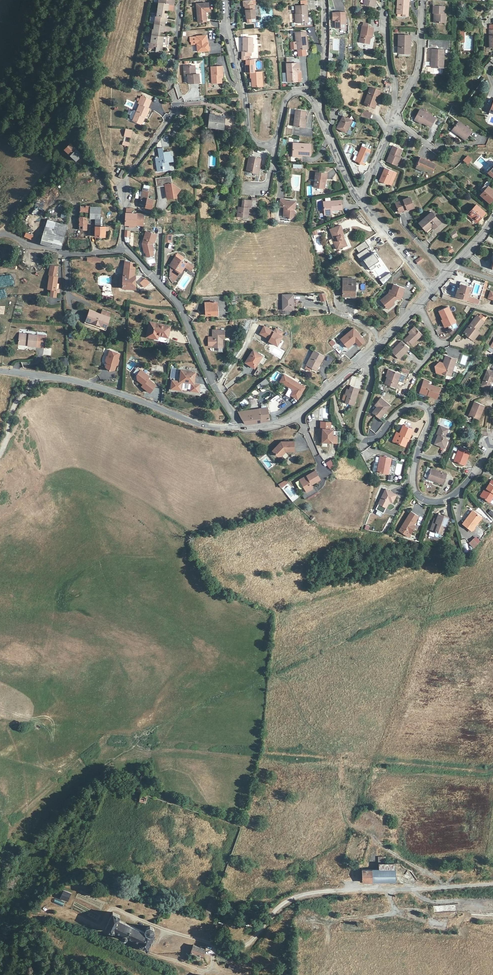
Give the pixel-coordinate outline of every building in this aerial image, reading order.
[(160,3),(159,3),(157,16),(156,16),(155,19),(157,19),(156,23),(155,23),(154,30),(153,30),(152,38),(148,37),(148,42),(150,42),(151,42),(150,48),(155,48),(155,51),(161,52),(162,44),(166,45),(167,37),(159,36),(160,31),(164,32),(165,21),(166,14),(163,14),(164,10),(168,10),(168,4),(173,5),(174,0),(161,0),(160,3)] [(251,0),(250,0),(243,1),(244,6),(245,6),(246,19),(247,19),(247,23),(251,23),(251,18),(255,18),(254,5),(252,6),(251,0)] [(397,14),(402,14),(406,14),(406,6),(408,6),(409,0),(397,0),(397,14)] [(209,11),(208,3),(196,4),(198,22),(207,21),(206,17),(206,12),(209,11)] [(308,13),(307,10),(307,5),(296,6),(296,14),(295,14),(296,23),(307,22),(306,14),(308,13)] [(445,6),(433,6),(433,13),(434,13),(436,14),(436,23),(445,23),(446,14),(444,14),(445,6)] [(345,17),(333,16),(333,18),(336,18),(336,20),(336,28),(346,28),(346,23),(345,17)] [(367,27),(363,26),(360,42),(369,44),(370,38),(371,35),(372,36),(374,28),(367,27)] [(307,40),(306,32),(295,33),(297,50),(306,49),(305,40),(307,40)] [(206,41),(206,35),(196,36),(196,37),(190,37),(190,41),(191,41),(192,45),(197,44),(198,52),(209,50),(208,43),(207,43),(206,41)] [(410,35),(398,35),(398,54),(408,54),(408,45),(410,44),(410,35)] [(253,38),(243,37),(243,51),(242,51),(242,59),(248,59),(248,52),(253,52),(253,38)] [(443,49),(431,49),(431,59),(432,59),(432,67),(443,68),(443,49)] [(255,72),(254,64),(254,60),(246,61),(246,64),(245,64),(246,72),(250,72),(250,78),(252,78),(252,86),(263,86),(262,71),(255,72)] [(299,71),(299,63),(287,64),(288,79),(288,82),(297,81),(297,72),(299,71)] [(195,74),(195,65),(184,66),(184,75),(188,75),(188,83),(199,82),(199,74),(195,74)] [(222,74),(222,66),(211,67),(212,83),(221,83),(221,78),(221,74),(222,74)] [(380,90),(370,87),(364,104),(374,107),(380,90)] [(151,100),(142,96),(138,104),(140,105),(133,121),(141,124),(144,117),(146,117),(150,109),(148,108),(151,100)] [(306,111),(299,110),(296,110),(294,126),(304,127),(306,111)] [(372,114),(363,110),(361,117),(370,120),(372,114)] [(435,118),(419,110),(416,117),(418,122),(421,123),(423,123),(430,127),(435,118)] [(215,115),(210,114),(209,127),(222,128),(224,116),(215,115)] [(352,120),(343,116),(341,119),(341,121),(340,123),(337,128),(346,132),(352,120)] [(471,131),(458,121),(452,129),(458,133),(457,135),(465,140),(471,131)] [(169,136),(165,135),(158,145),(160,157),(156,157),(157,168),(163,167),(163,171),(169,170),(168,162),(169,162),(169,161),(173,160),(172,155),(171,155),(170,155),(169,151),(164,152),(163,148),(170,146),(169,136)] [(82,155),(70,143),(65,150),(67,152),(70,155),(76,161),(82,155)] [(311,144),(306,144),(294,143),(293,157),(302,157),(302,155),(311,155),(311,144)] [(370,149),(362,146),(355,161),(364,165),(370,149)] [(401,150),(393,146),(386,161),(397,166),(400,158),(398,157),(399,154),(401,150)] [(261,159),(249,156),(246,171),(256,173),(257,167),(259,167),(261,159)] [(472,160),(468,156),(463,160),(468,164),(472,160)] [(436,163),(421,157),(417,166),(426,170),(432,173),(436,163)] [(384,168),(379,182),(392,187),(397,172),(384,168)] [(316,172),(315,180),(314,187),(323,188),(324,179),(326,179),(326,174),(316,172)] [(172,182),(171,176),(170,176),(156,178),(157,186),(157,187),(165,186),(167,196),(170,195),(171,198),(177,197),(176,194),(180,189),(172,183),(172,182)] [(484,184),(480,190),(482,192),(480,195),(489,203),(492,198),(492,190),(488,186),(487,187),(484,184)] [(143,204),(146,205),(147,198),(148,194),(152,195),(153,190),(147,189),(147,191),(143,190),(140,204),(143,204)] [(414,207),(410,197),(395,203),(398,211),(406,208),(407,210),(414,207)] [(147,198),(146,205),(145,207),(152,208),(153,199),(147,198)] [(285,199),(280,199),(280,207),(284,207),(284,216),(288,217),(291,219),(296,214),(294,212),(294,209),(295,208),(295,201),(285,200),(285,199)] [(252,201),(243,200),(242,207),(238,207),(237,217),(247,218),(248,213),(248,208),(251,209),(252,201)] [(342,209),(341,200),(323,202),(325,215),(332,214),(331,210),(342,209)] [(485,212),(476,204),(468,214),(476,221),(485,212)] [(95,226),(101,226),(100,218),(100,207),(91,206),(80,206),(80,211),(91,212),(91,218),(95,219),(95,226)] [(131,209),(126,208),(125,225),(129,225),(133,225),(143,226),(143,222),(144,214),(131,213),(131,209)] [(441,222),(431,212),(419,223),(426,231),(431,226),(433,229),(441,222)] [(87,217),(79,217),(79,218),(79,224),(79,229),(86,230),(87,218),(87,217)] [(68,226),(57,222),(55,229),(46,226),(41,243),(52,247),(61,248),(68,226)] [(344,234),(340,225),(330,230),(334,239),(333,239),(337,250),(342,248),(342,246),(346,244),(344,239),(343,239),(341,235),(344,234)] [(109,227),(101,226),(95,226),(95,237),(104,237),(105,231),(108,231),(109,227)] [(156,234),(154,234),(149,233),(147,252),(154,251),(152,244),(153,242),(156,234)] [(366,241),(355,247),(359,254),(357,255),(366,271),(378,263),(369,247),(366,241)] [(184,258),(177,254),(170,265),(171,266),(170,278),(174,281),(180,271),(184,266),(185,267),(185,266),(187,263),(182,260),(184,258)] [(126,268),(135,269),(135,263),(125,261),(124,268),(126,268)] [(187,263),(185,266),(192,269),(194,265),(188,261),(187,263)] [(54,265),(50,265),(50,267),(48,275),(48,277),(50,278),(48,289),(51,290),(50,296),(56,297),(57,290),(56,290),(56,287),(57,283),(58,277),(55,276),(58,266),(54,265)] [(134,275),(135,269),(126,268),(124,268),(123,275),(123,287),(136,288),(135,276),(134,275)] [(355,278),(343,278),(343,296),(355,296),(355,278)] [(485,281),(480,299),(482,299),(483,299),(488,282),(485,281)] [(388,294),(381,301),(387,308),(394,301),(394,300),(396,299),(399,301),(400,298),(401,298),(405,288),(394,284),(391,290),(390,290),(388,294)] [(471,288),(460,285),(459,289),(457,289),(455,296),(467,299),(471,288)] [(293,310),(293,294),(283,294),(283,299),(283,310),(293,310)] [(217,314),(216,302),(205,303),(206,315),(217,314)] [(455,322),(448,307),(438,311),(442,319),(444,318),(447,326),(455,322)] [(109,317),(90,311),(90,312),(87,319),(106,326),(109,317)] [(483,321),(476,316),(463,333),(470,338),(476,330),(483,321)] [(106,326),(87,319),(86,323),(104,329),(106,326)] [(170,326),(150,322),(147,336),(154,338),(154,340),(168,343),(169,338),(169,337),(168,337),(169,328),(170,326)] [(270,339),(268,341),(277,346),(283,336),(281,335),(283,332),(276,328),(274,331),(264,326),(260,334),(267,338),(268,336),(270,337),(270,339)] [(422,334),(414,326),(410,330),(411,332),(410,334),(405,338),(410,343),(412,344),(422,334)] [(340,340),(349,350),(356,343),(359,346),(364,341),(353,328),(340,340)] [(224,338),(224,330),(213,330),(213,336),(208,336),(208,346),(213,346),(213,347),(218,347),(218,345),(222,345),(222,339),(224,338)] [(479,332),(476,330),(470,338),(473,340),(479,332)] [(46,333),(37,332),(37,335),(19,333),(18,343),(27,344),(27,345),(31,346),(36,346),(37,345),(45,346),(46,333)] [(409,348),(401,341),(391,352),(398,359),(409,348)] [(262,356),(253,350),(245,362),(254,368),(257,364),(258,361),(262,356)] [(104,370),(117,372),(120,353),(108,351),(104,370)] [(324,356),(314,351),(307,365),(311,367),(316,370),(319,364),(320,365),(324,356)] [(456,359),(446,356),(443,363),(439,362),(438,364),(435,366),(436,372),(441,374),(442,372),(450,375),(456,359)] [(258,367),(254,375),(258,377),(263,370),(258,367)] [(400,373),(391,370),(388,369),(386,376),(387,377),(384,384),(395,388),(397,380),(402,382),(405,375),(400,373)] [(149,377),(140,370),(136,375),(137,379),(143,384),(142,386),(150,392),(156,385),(148,379),(149,377)] [(196,372),(181,370),(180,381),(171,380),(169,391),(200,395),(200,392),(199,392),(200,384),(194,383),(196,372)] [(487,370),(481,386),(489,389),(492,381),(492,382),(492,373),(487,370)] [(284,374),(280,381),(290,388),(288,391),(291,393),(290,395),(297,399),(305,387),(284,374)] [(428,384),(423,383),(420,391),(428,394),(427,395),(436,398),(440,388),(428,384)] [(359,389),(350,386),(349,390),(346,389),(344,395),(347,395),(346,398),(345,402),(353,405),(359,389)] [(271,405),(276,412),(287,405),(279,394),(272,399),(274,403),(271,405)] [(390,406),(380,398),(374,405),(376,407),(372,413),(379,419),(390,406)] [(484,405),(475,402),(469,415),(473,417),(478,419),(484,405)] [(270,420),(268,408),(259,409),(238,412),(240,417),(244,422),(245,424),(270,420)] [(321,408),(320,418),(328,419),(329,409),(321,408)] [(331,422),(321,421),(320,429),(319,434),(322,434),(322,439),(322,441),(323,441),(322,445),(327,445),(327,442),(337,442),(337,430),(332,430),(332,429),(330,429),(331,422)] [(413,429),(403,425),(399,433),(396,432),(394,437),(396,438),(394,442),(405,446),(407,440),(405,439),(406,436),(409,438),(413,429)] [(448,429),(440,425),(436,434),(438,435),(434,444),(444,448),(448,439),(445,438),(448,429)] [(294,451),(294,441),(283,442),(283,443),(281,444),(280,443),(272,451),(278,456),(282,455),(286,451),(294,451)] [(470,451),(459,447),(454,461),(464,465),(470,451)] [(391,458),(380,456),(377,472),(387,474),(388,467),(389,467),(391,458)] [(326,463),(330,469),(336,466),(332,459),(326,463)] [(446,474),(431,469),(428,478),(434,480),(434,481),(443,484),(446,474)] [(319,479),(314,471),(299,479),(305,490),(306,492),(312,488),(309,483),(310,482),(312,483),(319,479)] [(286,479),(279,485),(282,489),(289,483),(286,479)] [(491,480),(481,497),(490,502),(492,497),(492,481),(491,480)] [(312,483),(310,482),(309,483),(312,488),(306,492),(305,490),(300,493),(303,499),(316,492),(312,483)] [(396,494),(386,489),(379,503),(386,507),(389,500),(392,502),(396,494)] [(418,516),(411,511),(401,527),(411,532),(414,528),(412,527),(413,524),(418,516)] [(482,517),(474,511),(469,518),(467,517),(462,524),(467,527),(472,531),(482,517)] [(448,517),(438,514),(436,520),(435,524),(432,523),(430,530),(440,533),(443,525),(445,526),(448,517)] [(377,869),(361,870),(361,883),(395,882),(394,869),(393,869),(377,869)] [(70,894),(63,890),(61,894),(58,893),(57,896),(67,901),(70,894)] [(55,897),(53,903),(63,907),(65,901),(55,897)] [(113,912),(105,928),(112,931),(112,933),(119,936),(121,933),(124,934),(122,937),(125,939),(127,936),(141,941),(139,944),(148,949),(154,935),(152,934),(153,932),(153,930),(152,927),(149,926),(147,927),(146,929),(146,930),(146,931),(119,919),(120,915),(113,912)] [(406,921),(426,925),(428,916),(408,912),(406,921)] [(202,957),(204,950),(192,946),(190,953),(202,957)]
